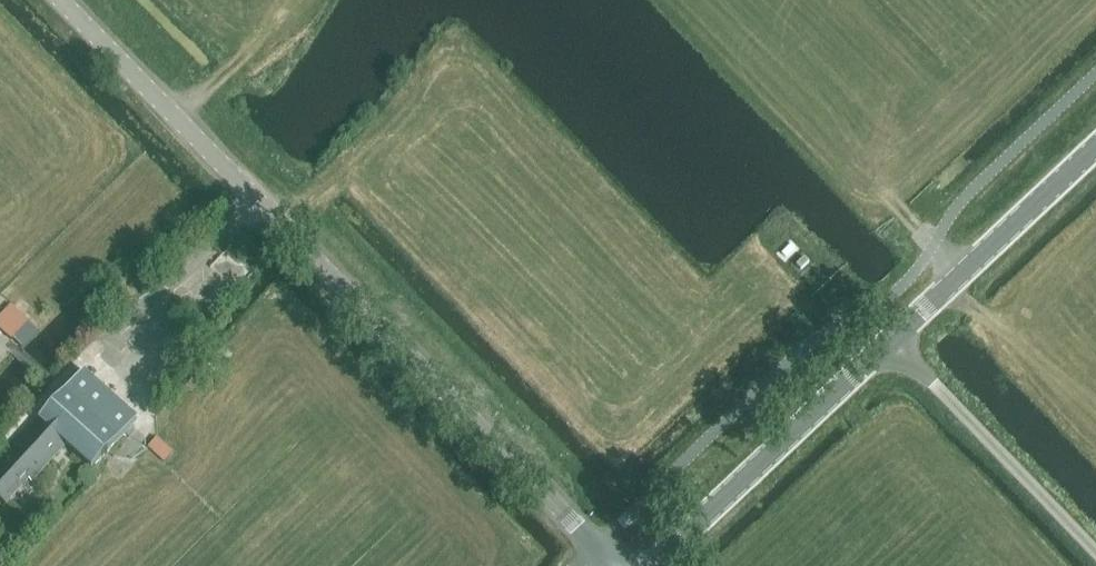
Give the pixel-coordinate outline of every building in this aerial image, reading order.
[(238,289),(262,266),(237,241),(213,263),(238,289)] [(801,270),(809,262),(805,257),(796,265),(801,270)] [(29,321),(11,304),(0,316),(0,329),(11,340),(13,338),(28,322),(29,321)] [(23,347),(38,331),(28,322),(13,338),(23,347)] [(137,419),(83,372),(5,459),(8,461),(0,469),(0,499),(6,504),(28,480),(31,482),(66,444),(93,468),(137,419)] [(148,447),(165,462),(174,453),(157,438),(148,447)]
